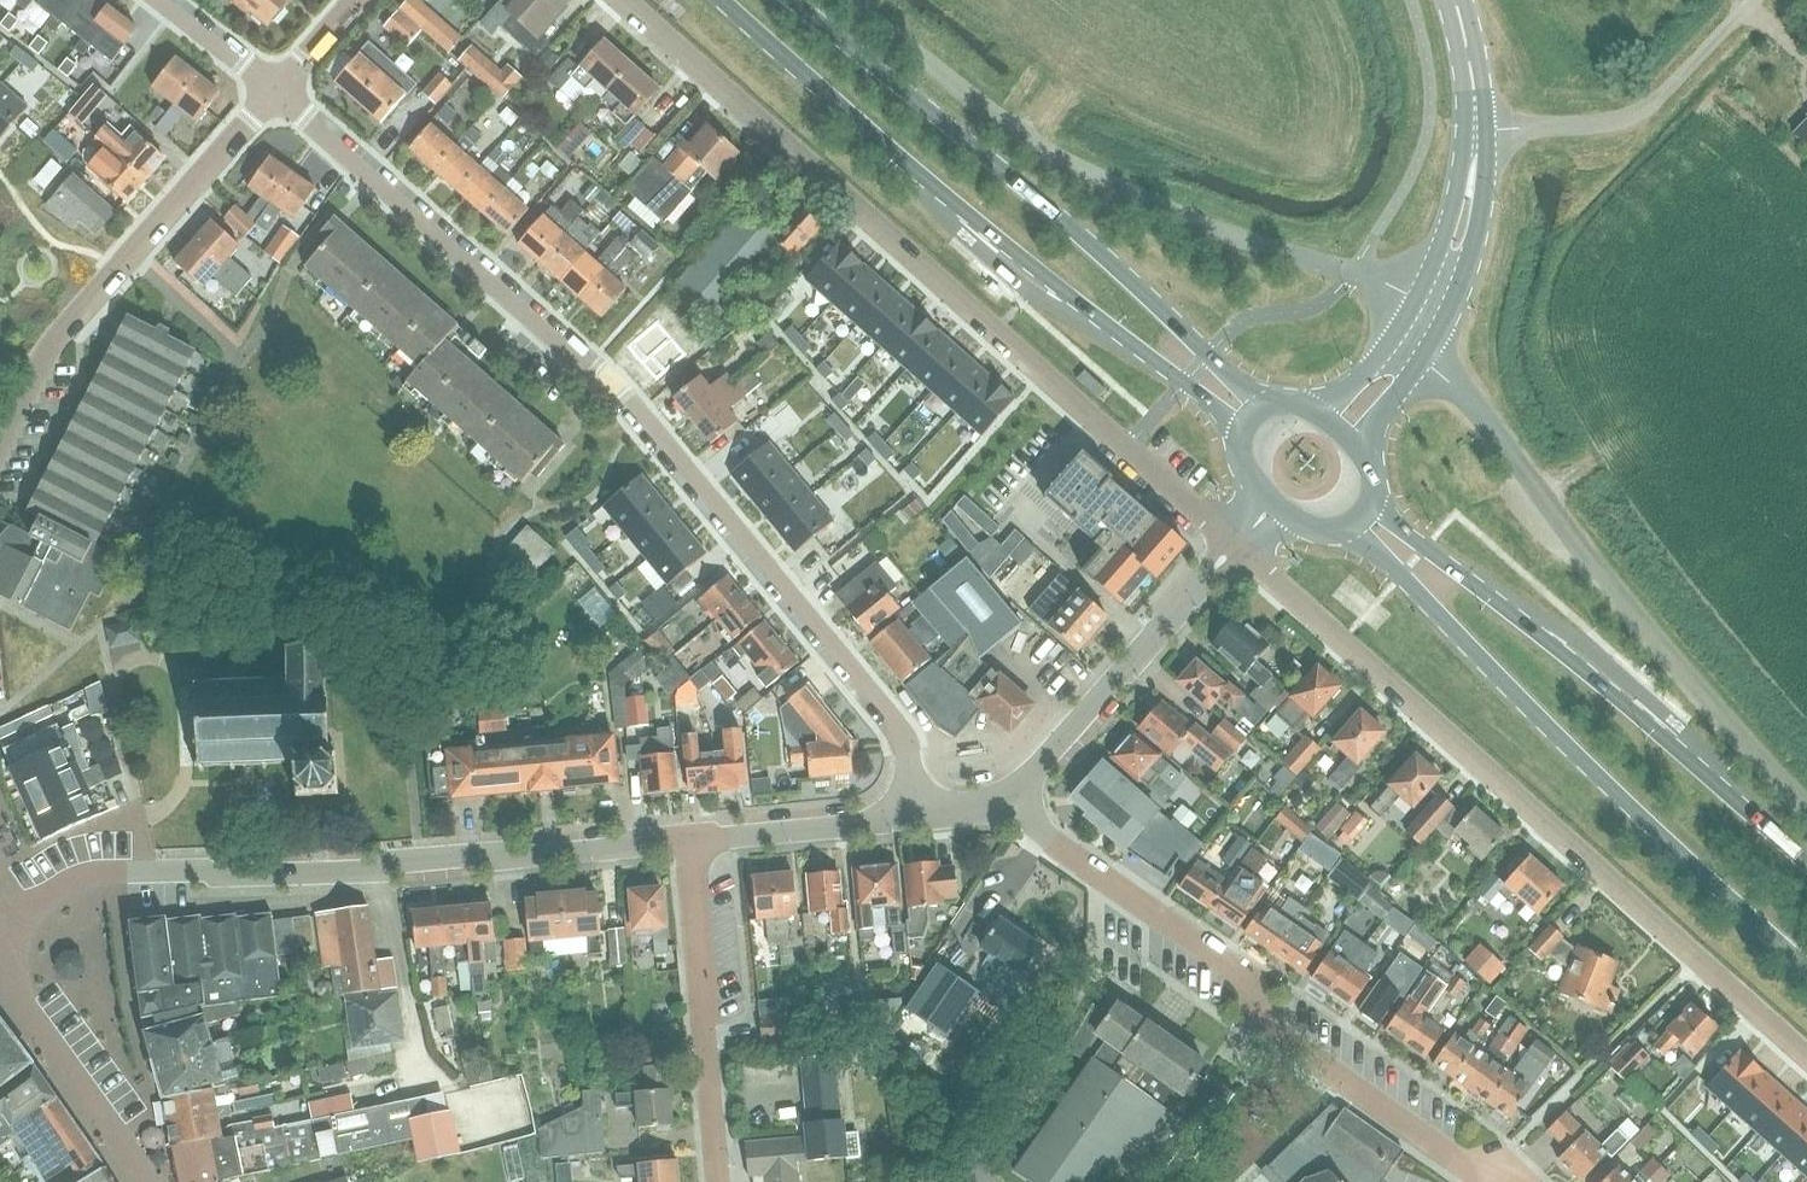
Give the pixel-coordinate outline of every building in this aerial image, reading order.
[(18,4),(27,11),(34,1),(54,17),(67,0),(21,0),(18,4)] [(56,33),(63,24),(83,39),(109,7),(100,0),(67,0),(54,17),(47,26),(56,33)] [(232,0),(247,14),(250,11),(267,26),(283,7),(275,0),(232,0)] [(399,11),(419,29),(430,17),(410,0),(409,0),(399,11)] [(565,7),(558,0),(516,0),(512,5),(506,0),(504,0),(482,25),(492,33),(509,14),(537,39),(565,7)] [(113,62),(138,30),(109,7),(83,39),(76,49),(85,56),(92,46),(113,62)] [(407,47),(421,32),(397,12),(384,27),(407,47)] [(10,13),(1,25),(10,33),(20,21),(10,13)] [(39,36),(30,48),(40,55),(49,44),(39,36)] [(608,91),(631,65),(604,41),(579,69),(568,59),(549,81),(560,90),(572,77),(586,89),(595,79),(608,91)] [(334,83),(357,103),(382,75),(369,63),(378,53),(369,45),(334,83)] [(502,98),(520,77),(507,66),(501,73),(471,47),(459,60),(502,98)] [(15,48),(9,56),(20,65),(27,58),(15,48)] [(550,51),(538,63),(549,72),(560,60),(550,51)] [(27,58),(20,65),(32,74),(38,66),(27,58)] [(68,58),(59,70),(69,78),(78,66),(68,58)] [(198,76),(176,59),(154,89),(174,105),(168,113),(159,106),(150,118),(159,125),(157,128),(158,128),(198,76)] [(440,73),(423,92),(436,104),(453,85),(449,82),(461,69),(452,61),(441,74),(440,73)] [(631,65),(608,91),(622,103),(616,110),(613,113),(627,126),(615,139),(625,149),(644,127),(634,117),(659,90),(631,65)] [(395,87),(382,75),(357,103),(381,124),(416,86),(405,76),(395,87)] [(220,93),(198,76),(158,128),(167,137),(181,119),(193,128),(220,93)] [(0,88),(0,140),(29,108),(3,85),(0,88)] [(70,114),(82,124),(106,96),(95,86),(70,114)] [(437,115),(448,125),(458,114),(447,104),(437,115)] [(509,107),(501,116),(513,126),(521,117),(509,107)] [(1795,134),(1806,146),(1806,122),(1795,134)] [(455,148),(430,127),(410,150),(434,172),(455,148)] [(714,179),(737,154),(708,128),(689,149),(683,143),(662,167),(652,158),(625,189),(663,223),(707,173),(714,179)] [(455,148),(434,172),(458,192),(479,169),(465,157),(482,138),(471,129),(455,148)] [(104,130),(97,138),(146,181),(165,159),(131,130),(119,144),(104,130)] [(68,162),(78,151),(55,131),(45,142),(68,162)] [(649,134),(643,141),(650,147),(656,140),(649,134)] [(568,137),(557,149),(569,159),(580,147),(568,137)] [(102,156),(89,171),(126,203),(146,181),(97,138),(90,146),(102,156)] [(458,192),(482,213),(502,190),(489,179),(506,160),(495,150),(479,169),(458,192)] [(631,153),(625,160),(636,169),(642,162),(631,153)] [(268,157),(248,188),(261,197),(255,206),(266,214),(272,204),(293,174),(268,157)] [(529,160),(519,171),(530,180),(539,170),(529,160)] [(52,161),(35,181),(45,189),(62,169),(52,161)] [(530,180),(519,171),(502,190),(482,213),(507,235),(527,212),(513,199),(530,180)] [(272,204),(266,214),(275,221),(281,211),(294,219),(315,189),(293,174),(272,204)] [(73,177),(55,198),(47,206),(74,229),(81,221),(98,235),(116,214),(73,177)] [(593,185),(583,197),(591,204),(597,198),(601,193),(593,185)] [(601,193),(597,198),(609,209),(617,201),(604,190),(601,193)] [(628,195),(619,204),(645,229),(654,219),(628,195)] [(518,245),(539,264),(579,218),(584,212),(572,201),(560,214),(552,207),(543,217),(518,245)] [(246,238),(258,225),(266,214),(255,206),(248,216),(236,206),(224,219),(246,238)] [(793,258),(821,227),(799,207),(772,237),(743,211),(677,285),(715,319),(774,254),(781,247),(793,258)] [(266,214),(258,225),(266,231),(275,221),(266,214)] [(306,268),(330,288),(362,251),(340,232),(345,227),(334,218),(306,249),(315,257),(306,268)] [(579,218),(539,264),(560,282),(585,254),(584,253),(593,243),(582,233),(588,226),(579,218)] [(194,243),(244,288),(253,278),(230,258),(241,247),(213,222),(194,243)] [(629,245),(640,232),(641,231),(631,223),(618,238),(628,246),(629,245)] [(284,259),(298,238),(285,229),(270,250),(284,259)] [(660,250),(640,232),(629,245),(649,262),(660,250)] [(560,282),(580,300),(605,272),(613,262),(625,249),(615,241),(596,263),(585,254),(560,282)] [(175,264),(203,289),(213,277),(236,298),(244,288),(194,243),(175,264)] [(839,243),(806,280),(832,303),(865,266),(854,256),(839,243)] [(626,247),(625,249),(613,262),(623,270),(635,255),(626,247)] [(330,288),(353,308),(385,271),(362,251),(330,288)] [(605,272),(580,300),(602,319),(627,291),(615,280),(623,270),(613,262),(605,272)] [(865,266),(832,303),(857,325),(890,288),(877,276),(865,266)] [(385,271),(353,308),(376,328),(408,291),(385,271)] [(890,288),(857,325),(881,347),(915,310),(913,309),(891,289),(890,288)] [(376,328),(399,348),(430,311),(408,291),(376,328)] [(915,310),(881,347),(906,369),(940,332),(936,329),(915,310)] [(454,332),(430,311),(399,348),(421,367),(422,368),(441,345),(442,346),(454,332)] [(0,550),(0,596),(4,598),(17,604),(64,628),(71,632),(90,593),(100,598),(107,585),(112,575),(92,565),(101,547),(93,543),(102,536),(103,524),(112,517),(113,505),(122,498),(123,486),(132,478),(133,467),(142,459),(143,449),(151,440),(151,439),(153,428),(161,421),(164,407),(172,399),(173,389),(181,382),(182,376),(183,371),(191,362),(194,350),(169,337),(170,332),(160,326),(156,331),(150,328),(131,319),(123,327),(121,340),(113,349),(111,360),(104,367),(102,378),(93,386),(92,398),(84,406),(82,416),(73,425),(71,438),(63,446),(61,457),(53,465),(51,476),(43,484),(42,497),(33,505),(32,515),(41,519),(32,537),(12,527),(0,540),(0,545),(2,546),(0,550)] [(658,321),(628,346),(642,362),(682,328),(676,321),(665,330),(658,321)] [(682,328),(642,362),(656,379),(686,354),(678,345),(689,336),(682,328)] [(790,328),(783,335),(792,345),(800,339),(790,328)] [(940,332),(906,369),(931,391),(965,354),(951,342),(940,332)] [(770,333),(757,344),(767,356),(780,345),(770,333)] [(470,350),(481,359),(488,351),(477,342),(469,336),(463,343),(470,349),(470,350)] [(800,339),(792,345),(802,356),(809,350),(800,339)] [(464,365),(442,346),(441,345),(422,368),(421,367),(408,382),(432,402),(464,365)] [(965,354),(931,391),(956,414),(989,376),(973,362),(965,354)] [(432,402),(455,422),(487,385),(464,365),(432,402)] [(738,380),(749,394),(763,383),(752,369),(738,380)] [(673,399),(692,421),(735,385),(725,374),(708,388),(699,377),(673,399)] [(213,376),(209,383),(217,387),(221,380),(213,376)] [(989,376),(956,414),(982,436),(1015,399),(1011,395),(996,382),(989,376)] [(396,378),(392,383),(401,391),(405,386),(396,378)] [(835,378),(828,385),(837,395),(844,389),(835,378)] [(487,385),(455,422),(478,442),(510,405),(487,385)] [(735,385),(692,421),(712,444),(738,422),(728,411),(745,396),(735,385)] [(844,389),(837,395),(847,406),(854,400),(844,389)] [(203,395),(199,402),(208,406),(211,399),(203,395)] [(478,442),(501,462),(533,425),(510,405),(478,442)] [(834,414),(827,420),(837,431),(844,425),(834,414)] [(193,415),(189,422),(197,426),(201,419),(193,415)] [(533,425),(501,462),(524,483),(533,473),(539,478),(567,446),(560,440),(556,445),(533,425)] [(844,425),(837,431),(847,442),(854,436),(844,425)] [(879,428),(872,435),(882,445),(889,439),(879,428)] [(183,434),(179,441),(187,446),(191,438),(183,434)] [(889,439),(882,445),(892,456),(899,450),(889,439)] [(769,442),(731,474),(740,485),(753,501),(791,469),(786,463),(779,454),(769,442)] [(866,449),(859,456),(869,467),(876,461),(866,449)] [(173,453),(169,461),(178,465),(181,458),(173,453)] [(1083,454),(1045,497),(1097,543),(1095,545),(1102,552),(1084,572),(1122,606),(1149,575),(1156,581),(1187,547),(1153,517),(1152,518),(1114,484),(1115,483),(1083,454)] [(911,464),(904,470),(914,481),(921,475),(911,464)] [(791,469),(753,501),(760,509),(772,524),(774,526),(812,495),(791,469)] [(163,473),(159,480),(168,485),(171,477),(163,473)] [(642,475),(603,507),(625,534),(664,502),(656,492),(642,475)] [(153,492),(149,499),(158,503),(161,496),(153,492)] [(812,495),(774,526),(791,548),(796,553),(834,521),(812,495)] [(964,496),(955,506),(991,539),(999,529),(991,521),(964,496)] [(919,498),(902,512),(909,521),(926,508),(919,498)] [(664,502),(625,534),(647,559),(685,527),(668,506),(664,502)] [(143,511),(139,519),(148,523),(152,516),(143,511)] [(951,511),(943,520),(969,552),(978,544),(951,511)] [(685,527),(647,559),(669,586),(707,554),(707,553),(687,530),(685,527)] [(133,530),(129,538),(138,542),(142,535),(133,530)] [(532,576),(553,552),(530,531),(509,556),(532,576)] [(877,531),(866,540),(873,548),(884,538),(877,531)] [(1014,531),(980,569),(990,580),(1025,541),(1014,531)] [(952,537),(941,546),(955,562),(966,553),(952,537)] [(586,547),(579,553),(588,564),(596,558),(586,547)] [(124,548),(120,556),(128,560),(132,553),(124,548)] [(596,558),(588,564),(597,576),(605,569),(596,558)] [(966,558),(924,593),(980,661),(1023,624),(1022,624),(966,558)] [(877,562),(836,595),(856,621),(856,625),(861,631),(864,632),(866,634),(899,609),(883,589),(892,581),(877,562)] [(1000,573),(991,583),(1004,598),(1013,588),(1000,573)] [(1078,652),(1108,618),(1060,576),(1046,591),(1065,608),(1049,626),(1078,652)] [(717,620),(744,597),(728,577),(695,604),(703,613),(708,609),(717,620)] [(617,583),(609,590),(619,601),(626,595),(617,583)] [(671,592),(649,610),(657,619),(679,602),(671,592)] [(1032,705),(980,661),(924,593),(912,603),(923,615),(940,636),(952,649),(906,687),(939,727),(954,736),(957,737),(958,736),(982,707),(1010,731),(1032,705)] [(744,597),(717,620),(725,630),(721,634),(728,643),(760,617),(744,597)] [(910,605),(899,614),(904,620),(916,611),(910,605)] [(928,646),(940,636),(923,615),(911,625),(913,628),(907,632),(898,620),(870,643),(902,682),(930,660),(920,648),(926,643),(928,646)] [(1223,632),(1212,645),(1222,653),(1221,654),(1238,669),(1239,668),(1259,686),(1250,696),(1270,714),(1289,693),(1272,678),(1273,677),(1257,663),(1268,649),(1234,620),(1233,622),(1229,622),(1223,629),(1223,632)] [(765,622),(733,649),(741,658),(746,655),(754,665),(762,675),(758,679),(766,689),(798,662),(782,642),(765,622)] [(112,648),(140,641),(136,623),(108,629),(112,648)] [(646,642),(662,663),(675,652),(659,631),(646,642)] [(296,797),(338,795),(336,754),(334,754),(334,744),(329,745),(327,694),(325,694),(323,647),(322,647),(322,642),(317,642),(317,647),(292,649),(291,643),(288,644),(288,649),(286,649),(287,674),(273,675),(274,683),(264,683),(264,677),(259,677),(259,683),(232,684),(232,678),(227,679),(227,684),(201,685),(200,679),(196,680),(196,685),(191,685),(192,690),(196,690),(197,705),(192,705),(192,710),(197,709),(199,742),(193,742),(193,747),(199,747),(199,762),(194,763),(194,768),(199,767),(200,772),(205,771),(205,767),(231,766),(231,771),(236,770),(236,766),(263,765),(263,770),(268,769),(268,765),(295,763),(296,797)] [(1048,668),(1060,655),(1044,642),(1032,655),(1048,668)] [(630,681),(654,661),(643,648),(620,668),(630,681)] [(663,664),(670,672),(680,664),(672,656),(663,664)] [(1182,680),(1179,683),(1209,709),(1219,697),(1244,718),(1254,706),(1229,684),(1226,688),(1196,662),(1193,666),(1190,666),(1182,676),(1182,680)] [(690,679),(700,692),(712,682),(701,669),(690,679)] [(1323,704),(1339,687),(1318,669),(1276,716),(1294,733),(1310,714),(1316,720),(1327,708),(1323,704)] [(670,674),(659,683),(668,695),(679,685),(670,674)] [(724,677),(714,684),(720,692),(729,684),(724,677)] [(684,685),(678,691),(689,704),(698,698),(690,680),(684,685)] [(103,683),(90,689),(98,717),(111,714),(103,683)] [(729,684),(720,692),(727,700),(736,693),(729,684)] [(809,685),(789,701),(818,735),(818,745),(790,747),(791,764),(808,763),(809,776),(815,776),(815,782),(830,781),(829,775),(853,773),(851,756),(857,755),(856,741),(854,741),(821,703),(823,701),(809,685)] [(734,704),(738,706),(745,712),(763,697),(755,688),(734,704)] [(630,728),(649,726),(646,696),(627,698),(630,728)] [(1141,726),(1139,728),(1171,755),(1181,744),(1215,773),(1230,756),(1195,726),(1190,732),(1178,722),(1179,720),(1160,704),(1152,714),(1149,714),(1141,723),(1141,726)] [(49,709),(36,714),(40,722),(52,716),(49,709)] [(480,734),(506,731),(504,710),(478,713),(480,734)] [(1349,758),(1328,781),(1340,792),(1362,767),(1358,764),(1384,734),(1376,727),(1376,721),(1368,714),(1363,715),(1361,713),(1334,744),(1349,758)] [(36,714),(24,720),(27,728),(40,722),(36,714)] [(24,720),(10,726),(14,734),(27,728),(24,720)] [(1213,735),(1235,753),(1246,740),(1224,722),(1213,735)] [(71,726),(61,730),(58,724),(4,749),(13,768),(11,769),(44,841),(99,816),(88,790),(108,781),(100,764),(80,773),(69,748),(78,744),(71,726)] [(0,730),(0,740),(14,734),(10,726),(0,730)] [(659,740),(641,742),(641,745),(642,760),(646,795),(648,794),(652,798),(662,797),(665,793),(679,791),(673,730),(658,731),(659,740)] [(726,749),(714,750),(718,792),(738,790),(737,784),(746,783),(742,731),(728,732),(724,732),(726,749)] [(718,792),(714,750),(699,751),(697,734),(684,736),(689,789),(698,788),(699,794),(718,792)] [(1133,735),(1113,759),(1164,804),(1176,791),(1161,778),(1170,768),(1158,758),(1133,735)] [(451,738),(452,752),(450,752),(449,745),(429,746),(433,797),(453,795),(453,797),(532,790),(532,792),(558,789),(558,787),(617,782),(613,736),(470,750),(469,737),(451,738)] [(1282,764),(1285,767),(1274,779),(1278,782),(1271,790),(1280,797),(1320,749),(1305,736),(1282,764)] [(641,745),(628,747),(629,761),(642,760),(641,745)] [(1439,778),(1416,757),(1389,786),(1368,809),(1378,818),(1399,796),(1412,808),(1439,778)] [(1090,785),(1075,802),(1089,815),(1086,818),(1122,850),(1166,878),(1178,859),(1187,865),(1204,845),(1174,820),(1171,823),(1103,764),(1087,782),(1090,785)] [(1302,790),(1314,776),(1307,769),(1294,784),(1302,790)] [(1438,796),(1406,832),(1421,845),(1435,828),(1452,809),(1438,796)] [(1338,804),(1316,829),(1329,841),(1351,815),(1338,804)] [(1183,806),(1172,818),(1187,831),(1198,819),(1183,806)] [(1312,830),(1285,807),(1275,819),(1301,843),(1312,830)] [(1452,809),(1435,828),(1436,829),(1448,840),(1454,832),(1470,846),(1467,849),(1482,862),(1505,836),(1473,808),(1464,819),(1453,810),(1452,809)] [(1357,812),(1342,829),(1354,840),(1369,822),(1357,812)] [(1267,825),(1251,833),(1258,847),(1273,839),(1267,825)] [(1340,854),(1317,833),(1306,845),(1329,865),(1340,854)] [(1240,836),(1222,861),(1235,871),(1253,846),(1240,836)] [(1227,882),(1208,909),(1238,929),(1269,884),(1256,875),(1268,859),(1252,848),(1227,883),(1227,882)] [(1538,915),(1562,888),(1527,857),(1504,884),(1494,875),(1476,895),(1487,905),(1498,893),(1506,900),(1513,893),(1538,915)] [(916,865),(906,865),(910,923),(906,923),(907,939),(924,938),(926,922),(925,907),(942,906),(941,899),(957,898),(955,868),(939,869),(938,862),(937,863),(931,858),(920,859),(916,865)] [(1342,860),(1329,878),(1360,900),(1363,897),(1373,883),(1367,879),(1342,860)] [(1179,888),(1208,909),(1227,882),(1197,862),(1179,888)] [(857,870),(854,870),(860,929),(861,941),(875,940),(873,928),(872,909),(879,908),(875,868),(871,868),(869,866),(859,867),(857,870)] [(875,868),(879,908),(887,907),(889,927),(903,926),(897,866),(875,868)] [(809,875),(807,876),(811,914),(830,912),(832,934),(849,932),(847,903),(841,904),(838,873),(829,873),(823,869),(814,870),(809,875)] [(1368,877),(1367,879),(1373,883),(1381,889),(1391,878),(1390,877),(1389,876),(1388,875),(1386,875),(1385,874),(1384,874),(1382,873),(1381,873),(1379,873),(1378,873),(1377,873),(1375,873),(1374,874),(1373,874),(1371,875),(1370,876),(1369,877),(1368,877)] [(773,877),(780,945),(790,944),(787,918),(798,917),(794,875),(773,877)] [(773,877),(753,879),(757,920),(766,919),(769,946),(780,945),(773,877)] [(1360,900),(1383,921),(1394,907),(1393,907),(1371,888),(1363,897),(1360,900)] [(668,954),(662,889),(631,892),(632,914),(634,929),(654,928),(657,955),(668,954)] [(562,894),(566,938),(587,936),(589,955),(603,953),(597,895),(587,896),(586,892),(562,894)] [(566,938),(562,894),(538,896),(538,899),(527,900),(533,960),(545,959),(544,940),(566,938)] [(1265,904),(1245,933),(1274,953),(1300,916),(1305,908),(1291,898),(1289,901),(1279,914),(1265,904)] [(496,942),(496,940),(494,918),(492,904),(465,907),(473,990),(474,995),(488,993),(484,961),(498,960),(496,942)] [(394,959),(377,961),(370,907),(335,912),(335,913),(318,915),(325,968),(333,967),(337,996),(348,994),(398,987),(394,959)] [(473,990),(465,907),(439,909),(443,946),(456,945),(458,964),(460,976),(462,976),(464,991),(473,990)] [(1407,937),(1408,934),(1416,924),(1394,907),(1383,921),(1407,937)] [(443,946),(439,909),(412,912),(416,948),(430,947),(435,998),(447,997),(443,946)] [(139,994),(142,1018),(198,1006),(199,1008),(237,1003),(284,997),(279,957),(297,954),(293,919),(274,921),(273,913),(238,917),(238,914),(203,919),(202,915),(167,919),(167,916),(129,920),(139,994)] [(632,914),(625,914),(628,938),(634,937),(634,929),(632,914)] [(1315,926),(1300,916),(1274,953),(1303,974),(1321,947),(1307,937),(1315,926)] [(293,919),(297,954),(299,953),(298,948),(315,946),(311,917),(293,919)] [(502,917),(494,918),(496,940),(496,942),(505,942),(505,941),(502,917)] [(987,940),(981,949),(989,954),(983,964),(998,974),(993,981),(1011,993),(1022,976),(1024,977),(1042,951),(999,922),(998,924),(994,921),(983,937),(987,940)] [(1369,922),(1362,941),(1383,948),(1390,929),(1369,922)] [(1439,942),(1416,924),(1408,934),(1430,953),(1439,942)] [(1551,953),(1570,970),(1561,993),(1608,1012),(1617,991),(1607,987),(1616,964),(1579,949),(1578,952),(1563,939),(1565,937),(1553,926),(1532,949),(1545,960),(1551,953)] [(609,930),(611,964),(628,963),(625,929),(609,930)] [(1346,931),(1311,979),(1331,993),(1356,958),(1365,945),(1346,931)] [(952,975),(975,943),(962,934),(940,966),(952,975)] [(508,972),(528,970),(525,939),(505,941),(505,942),(508,972)] [(1464,961),(1490,983),(1505,967),(1479,943),(1464,961)] [(1356,958),(1331,993),(1351,1007),(1370,980),(1363,975),(1378,954),(1375,952),(1365,945),(1356,958)] [(1440,948),(1429,965),(1438,971),(1449,954),(1440,948)] [(60,972),(68,979),(78,978),(85,971),(85,959),(77,952),(66,953),(59,961),(60,972)] [(1400,954),(1359,1012),(1377,1025),(1398,995),(1402,998),(1417,978),(1423,969),(1415,963),(1400,954)] [(933,964),(902,1010),(908,1015),(909,1013),(921,1021),(920,1023),(942,1037),(960,1011),(944,1000),(957,980),(953,977),(953,978),(937,967),(937,966),(933,964)] [(1419,983),(1386,1031),(1406,1045),(1444,990),(1447,985),(1428,971),(1419,983)] [(1444,990),(1406,1045),(1425,1059),(1445,1031),(1438,1026),(1444,1017),(1441,1015),(1454,997),(1455,998),(1465,984),(1454,976),(1444,990)] [(398,988),(398,987),(348,994),(355,1047),(388,1042),(381,991),(398,988)] [(1498,996),(1486,1012),(1494,1018),(1506,1003),(1498,996)] [(902,999),(861,1002),(864,1031),(886,1029),(902,1003),(902,999)] [(491,1002),(482,1002),(483,1021),(493,1020),(491,1002)] [(848,1032),(863,1031),(864,1031),(861,1002),(846,1003),(848,1032)] [(240,1014),(237,1003),(199,1008),(198,1006),(142,1018),(143,1020),(153,1058),(213,1041),(208,1023),(240,1014)] [(1014,1171),(1030,1181),(1096,1181),(1107,1167),(1129,1181),(1156,1181),(1192,1130),(1204,1139),(1235,1095),(1207,1075),(1203,1080),(1197,1076),(1205,1065),(1147,1024),(1146,1024),(1118,1004),(1110,1015),(1093,1006),(1067,1051),(1090,1064),(1014,1171)] [(454,1028),(449,1006),(435,1009),(440,1031),(454,1028)] [(1691,1006),(1654,1047),(1664,1057),(1679,1040),(1693,1054),(1716,1028),(1713,1026),(1713,1020),(1709,1016),(1703,1017),(1691,1006)] [(761,1018),(763,1041),(786,1039),(784,1016),(761,1018)] [(1472,1092),(1519,1024),(1520,1023),(1510,1016),(1499,1032),(1501,1033),(1492,1045),(1493,1045),(1485,1056),(1474,1048),(1452,1079),(1472,1092)] [(811,1018),(789,1018),(789,1038),(811,1038),(811,1018)] [(33,1064),(0,1019),(0,1088),(33,1064)] [(1433,1065),(1452,1079),(1474,1048),(1491,1026),(1482,1019),(1473,1030),(1471,1029),(1466,1036),(1469,1038),(1466,1042),(1455,1034),(1433,1065)] [(1472,1092),(1490,1105),(1511,1074),(1500,1067),(1506,1058),(1507,1059),(1527,1030),(1519,1024),(1472,1092)] [(668,1040),(637,1043),(639,1064),(670,1061),(668,1040)] [(1511,1074),(1490,1105),(1509,1119),(1530,1089),(1522,1083),(1535,1065),(1543,1071),(1555,1054),(1535,1040),(1511,1074)] [(153,1058),(165,1098),(224,1081),(213,1041),(153,1058)] [(1623,1081),(1647,1057),(1633,1044),(1610,1068),(1623,1081)] [(392,1051),(347,1062),(350,1077),(396,1066),(392,1051)] [(1740,1051),(1706,1088),(1732,1111),(1765,1074),(1752,1062),(1740,1051)] [(796,1140),(798,1162),(860,1157),(858,1134),(845,1135),(843,1121),(841,1121),(835,1056),(803,1059),(809,1124),(805,1124),(807,1139),(796,1140)] [(489,1061),(466,1066),(470,1085),(494,1080),(489,1061)] [(14,1131),(57,1100),(58,1099),(33,1064),(0,1088),(0,1141),(14,1131)] [(639,1128),(674,1125),(671,1091),(670,1091),(668,1065),(645,1067),(647,1093),(639,1094),(638,1092),(616,1094),(617,1109),(637,1107),(639,1128)] [(1765,1074),(1732,1111),(1756,1133),(1762,1126),(1790,1096),(1775,1082),(1765,1074)] [(241,1095),(260,1091),(257,1079),(238,1083),(239,1084),(240,1090),(241,1095)] [(229,1086),(165,1098),(170,1126),(219,1117),(219,1116),(232,1114),(231,1104),(218,1107),(216,1095),(231,1092),(229,1086)] [(542,1159),(606,1153),(601,1090),(582,1092),(584,1107),(539,1128),(542,1159)] [(273,1094),(233,1103),(235,1112),(275,1104),(273,1094)] [(296,1095),(278,1099),(282,1118),(300,1114),(296,1095)] [(352,1095),(310,1104),(314,1120),(356,1111),(352,1095)] [(1756,1133),(1781,1155),(1806,1127),(1806,1111),(1790,1096),(1762,1126),(1756,1133)] [(180,1181),(215,1181),(231,1178),(232,1180),(341,1154),(414,1138),(420,1165),(463,1154),(451,1109),(428,1114),(412,1118),(408,1099),(356,1111),(314,1120),(275,1129),(275,1127),(206,1141),(173,1146),(180,1181)] [(57,1100),(14,1131),(17,1135),(27,1150),(47,1181),(71,1166),(77,1175),(79,1178),(100,1164),(57,1100)] [(1372,1174),(1382,1181),(1403,1153),(1342,1110),(1322,1139),(1350,1159),(1335,1179),(1328,1172),(1306,1180),(1304,1181),(1366,1181),(1372,1174)] [(1617,1129),(1600,1147),(1565,1112),(1546,1130),(1567,1150),(1557,1160),(1580,1181),(1581,1181),(1607,1156),(1610,1160),(1631,1139),(1640,1130),(1628,1118),(1617,1129)] [(170,1126),(173,1146),(206,1141),(275,1127),(273,1115),(254,1119),(255,1121),(246,1122),(230,1125),(228,1129),(222,1130),(219,1117),(170,1126)] [(1640,1130),(1631,1139),(1640,1149),(1656,1133),(1647,1123),(1640,1130)] [(1781,1155),(1806,1178),(1806,1177),(1806,1127),(1781,1155)] [(1696,1129),(1689,1136),(1699,1146),(1706,1140),(1696,1129)] [(746,1143),(749,1177),(752,1176),(753,1181),(800,1181),(798,1162),(796,1140),(796,1138),(746,1143)] [(523,1139),(506,1143),(511,1166),(527,1163),(523,1139)] [(1706,1140),(1699,1146),(1710,1157),(1716,1150),(1706,1140)] [(1308,1158),(1297,1147),(1261,1181),(1283,1181),(1308,1158)] [(1641,1172),(1649,1180),(1662,1167),(1654,1159),(1641,1172)] [(639,1163),(640,1164),(619,1166),(620,1178),(641,1176),(641,1181),(680,1181),(678,1160),(639,1163)] [(558,1165),(559,1181),(572,1181),(570,1164),(558,1165)] [(1603,1181),(1647,1181),(1649,1180),(1641,1172),(1632,1181),(1618,1167),(1603,1181)] [(1670,1174),(1662,1167),(1649,1180),(1648,1181),(1663,1181),(1670,1174)] [(104,1168),(82,1181),(113,1181),(104,1168)]
